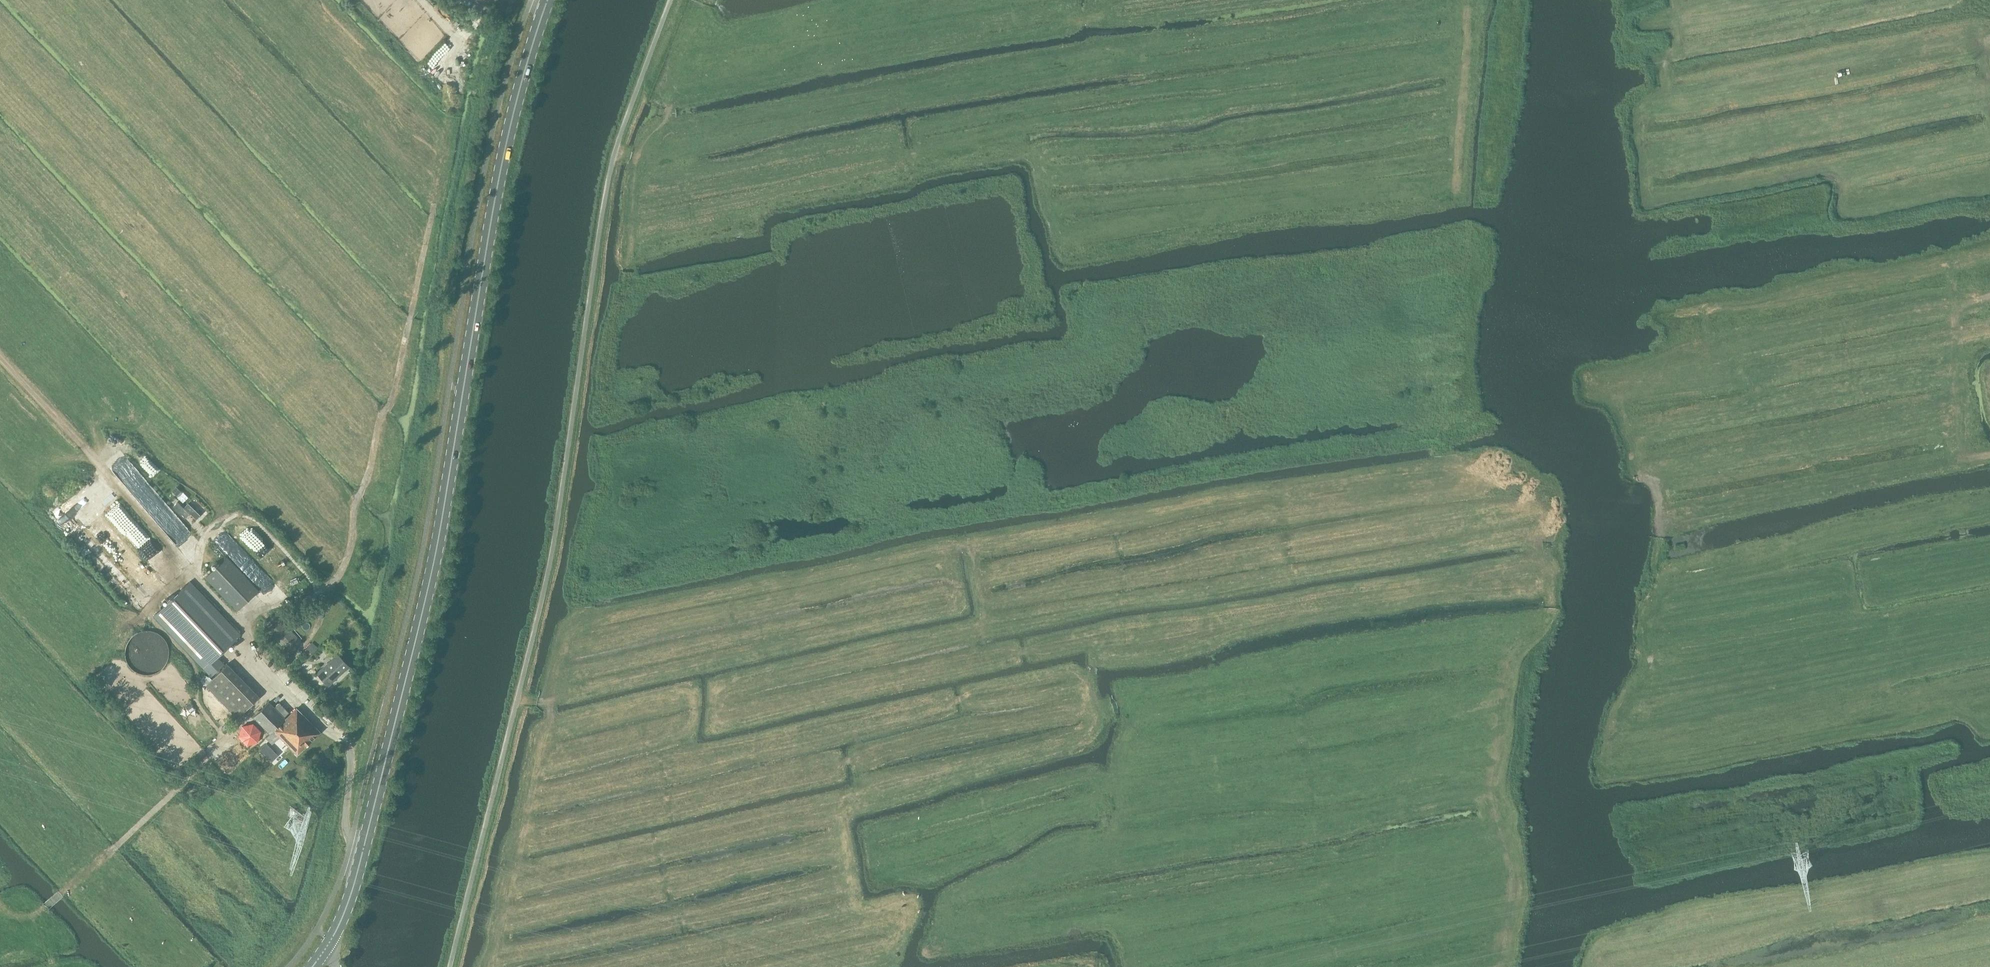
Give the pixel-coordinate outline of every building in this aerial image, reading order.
[(114,470),(172,538),(187,526),(128,458),(114,470)] [(185,493),(173,503),(185,518),(194,511),(195,513),(203,506),(197,498),(192,502),(185,493)] [(206,578),(237,611),(258,591),(227,558),(206,578)] [(154,616),(211,677),(224,664),(217,657),(241,635),(190,582),(154,616)] [(263,626),(292,655),(295,652),(293,650),(302,642),(275,614),(263,626)] [(171,658),(171,653),(171,649),(170,645),(168,641),(165,637),(161,633),(157,631),(154,630),(149,629),(145,630),(139,631),(136,633),(131,636),(128,640),(126,644),(124,648),(124,653),(124,657),(126,662),(128,666),(131,670),(134,673),(138,675),(141,676),(146,677),(150,677),(156,675),(159,674),(164,670),(167,666),(169,663),(171,658)] [(309,658),(319,647),(313,641),(303,652),(309,658)] [(317,673),(328,685),(348,666),(337,654),(317,673)] [(205,685),(238,718),(259,697),(227,664),(205,685)] [(279,703),(274,708),(269,702),(254,717),(270,734),(266,738),(273,744),(280,737),(297,755),(320,732),(297,708),(285,719),(284,717),(289,713),(279,703)] [(321,717),(328,724),(334,718),(327,711),(321,717)] [(245,746),(262,741),(256,721),(239,725),(245,746)] [(268,741),(260,748),(273,763),(281,756),(268,741)]
